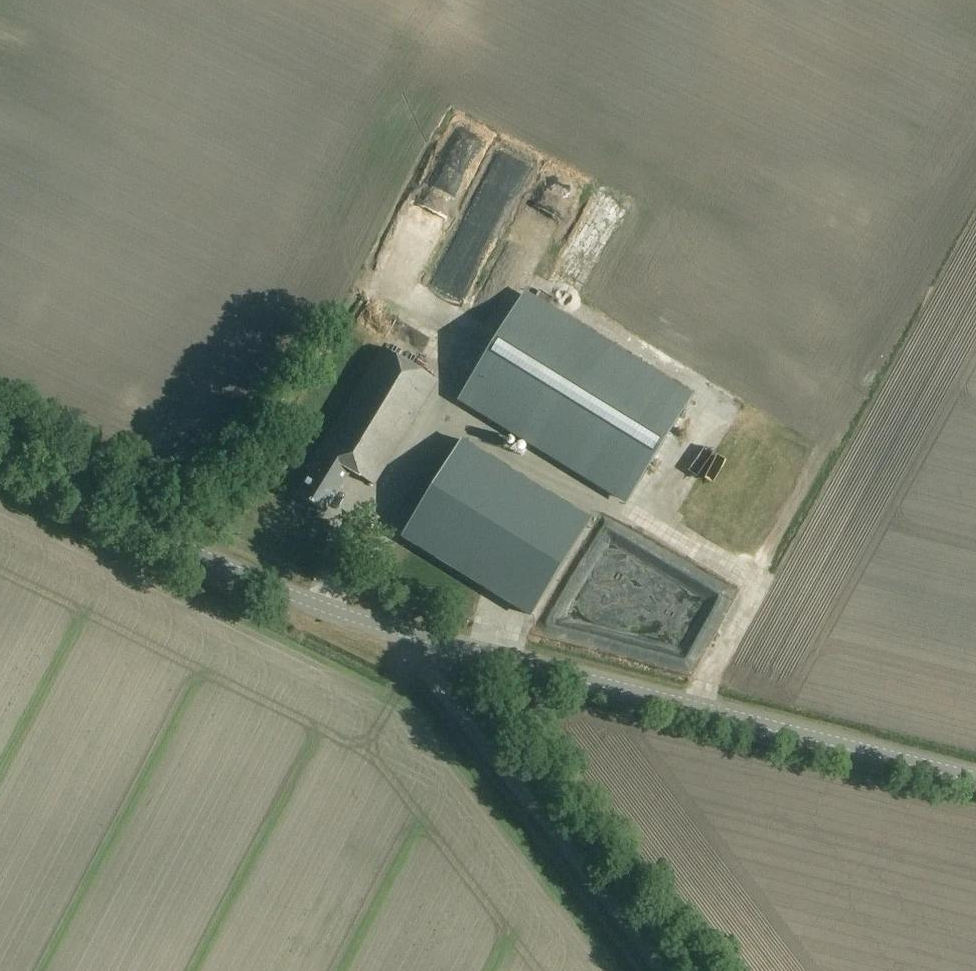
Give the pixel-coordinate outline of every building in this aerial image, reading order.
[(467,153),(470,129),(450,127),(447,150),(467,153)] [(444,308),(514,160),(497,152),(426,299),(444,308)] [(523,295),(460,397),(626,500),(689,399),(523,295)] [(373,487),(438,380),(383,346),(308,468),(313,471),(298,495),(326,511),(349,473),(373,487)] [(457,438),(398,533),(527,614),(586,519),(457,438)] [(697,482),(713,490),(718,481),(701,473),(697,482)] [(642,529),(724,571),(678,660),(682,664),(695,652),(703,636),(710,630),(716,618),(726,608),(737,613),(728,632),(734,626),(764,567),(747,558),(753,546),(687,512),(684,509),(670,523),(662,518),(669,505),(655,491),(644,485),(634,495),(650,512),(642,529)] [(662,578),(609,530),(564,579),(580,594),(576,598),(586,607),(597,595),(605,602),(630,573),(650,591),(662,578)] [(658,632),(670,612),(653,602),(641,622),(658,632)] [(592,643),(594,629),(551,623),(549,636),(592,643)]
